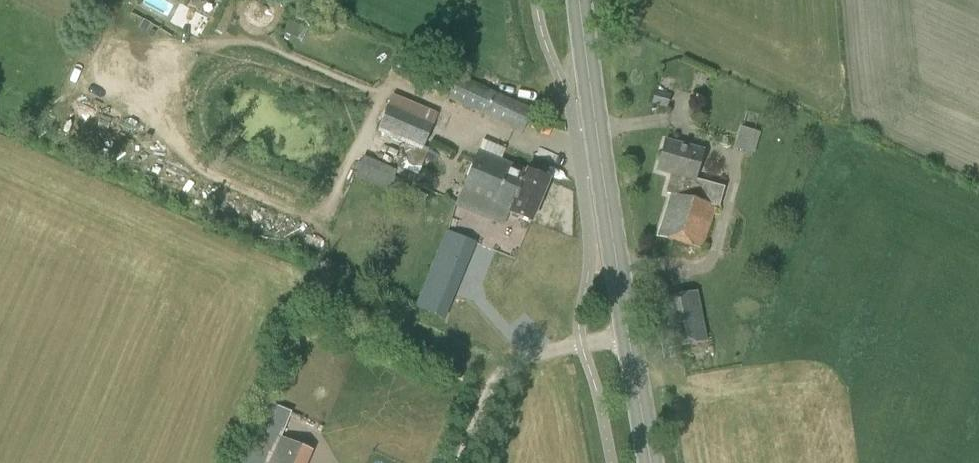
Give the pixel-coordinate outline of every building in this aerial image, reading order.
[(289,20),(283,33),(294,39),(300,26),(289,20)] [(520,133),(531,109),(457,76),(447,100),(485,116),(491,120),(520,133)] [(667,107),(671,95),(655,90),(652,102),(667,107)] [(419,150),(421,151),(422,148),(436,113),(392,96),(377,133),(404,144),(419,150)] [(753,154),(759,134),(748,130),(742,151),(753,154)] [(670,174),(694,179),(703,151),(664,139),(655,169),(670,174)] [(404,160),(397,178),(413,185),(427,150),(422,148),(421,151),(419,150),(404,144),(399,157),(404,160)] [(521,199),(538,206),(548,180),(527,171),(526,172),(477,151),(466,178),(476,182),(477,179),(501,189),(503,186),(523,195),(521,199)] [(723,188),(694,179),(670,174),(664,194),(670,196),(659,235),(701,247),(713,205),(717,207),(723,188)] [(530,223),(538,206),(521,199),(523,195),(503,186),(501,189),(477,179),(476,182),(466,178),(460,192),(509,213),(509,214),(530,223)] [(435,316),(466,240),(435,227),(426,249),(439,254),(416,309),(435,316)] [(668,351),(707,343),(697,292),(657,300),(668,351)] [(312,452),(281,438),(270,462),(307,462),(312,452)]
